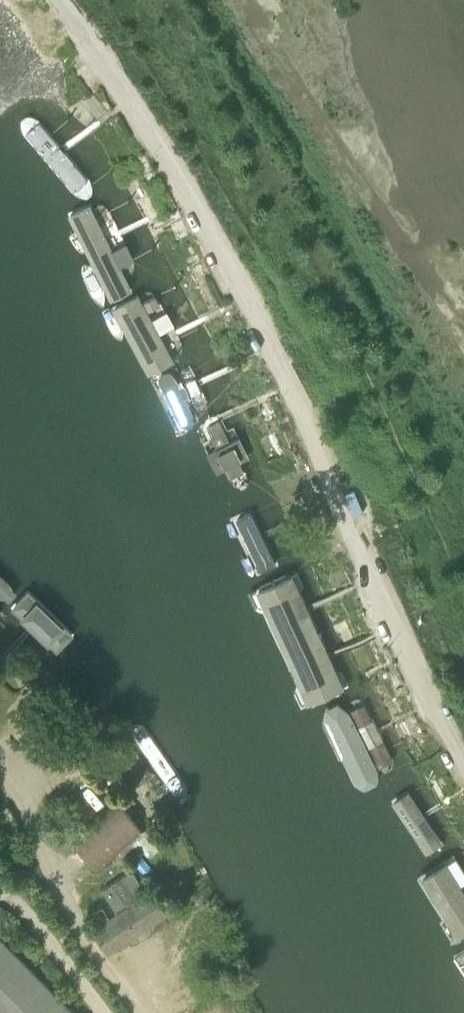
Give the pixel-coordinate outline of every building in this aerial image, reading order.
[(98,174),(46,107),(32,117),(84,184),(98,174)] [(141,280),(97,195),(76,206),(120,291),(141,280)] [(176,353),(143,287),(115,300),(148,366),(176,353)] [(196,416),(172,365),(155,373),(178,424),(196,416)] [(210,401),(192,365),(178,371),(196,408),(210,401)] [(172,417),(155,380),(145,384),(161,422),(172,417)] [(251,479),(226,419),(206,427),(232,487),(251,479)] [(291,558),(266,501),(247,509),(273,566),(291,558)] [(0,568),(0,593),(6,599),(19,584),(0,568)] [(265,600),(287,650),(324,634),(302,584),(265,600)] [(74,631),(28,587),(13,603),(59,647),(74,631)] [(287,650),(309,701),(346,684),(324,634),(287,650)] [(372,780),(331,704),(307,717),(349,793),(372,780)] [(389,764),(357,704),(343,712),(374,772),(389,764)] [(197,792),(145,722),(133,731),(185,801),(197,792)] [(441,843),(407,790),(394,798),(428,851),(441,843)] [(69,838),(97,872),(144,831),(124,806),(117,797),(69,838)] [(449,859),(416,883),(453,933),(463,925),(463,880),(449,859)] [(143,890),(129,868),(100,887),(114,908),(143,890)] [(93,929),(107,951),(166,912),(151,890),(109,918),(102,909),(95,913),(102,923),(93,929)] [(0,936),(0,1012),(76,1012),(0,936)] [(450,964),(463,986),(463,955),(450,964)]
